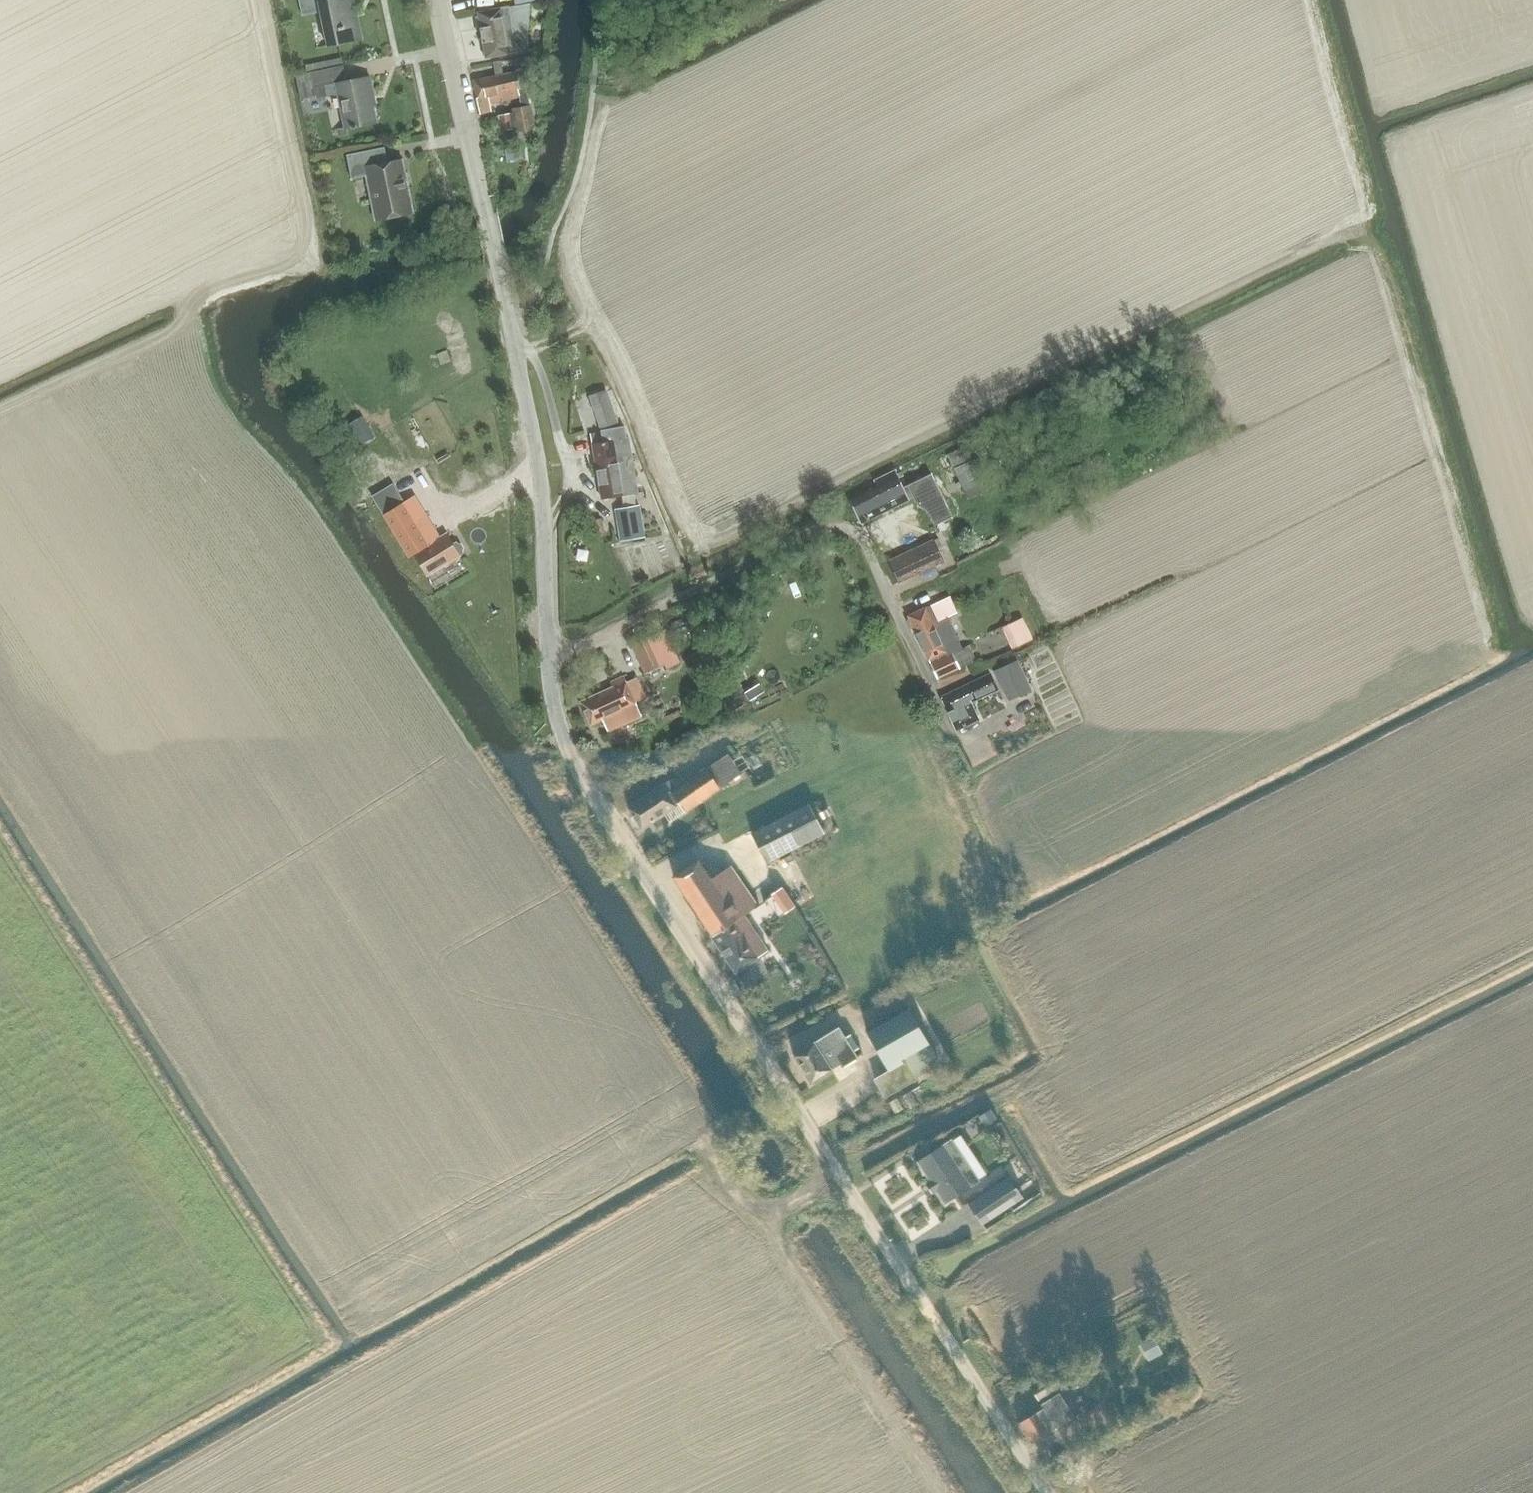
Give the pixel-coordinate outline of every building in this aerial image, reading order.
[(354,0),(298,0),(302,16),(320,12),(327,45),(315,48),(316,49),(362,39),(354,0)] [(477,12),(485,58),(515,53),(512,33),(526,29),(528,4),(507,8),(506,7),(477,12)] [(501,60),(493,62),(495,75),(503,74),(501,60)] [(332,130),(376,122),(372,96),(374,96),(370,76),(346,81),(343,65),(296,74),(300,99),(315,96),(315,98),(337,94),(344,127),(332,129),(332,130)] [(495,75),(493,76),(498,100),(520,95),(522,106),(528,105),(524,88),(530,87),(528,76),(526,67),(516,69),(516,71),(503,74),(495,75)] [(493,76),(473,81),(477,98),(476,98),(478,107),(479,114),(492,111),(490,102),(498,100),(493,76)] [(512,112),(508,113),(511,129),(512,130),(530,126),(534,125),(532,114),(530,105),(528,105),(522,106),(511,108),(512,112)] [(501,131),(511,129),(508,113),(498,115),(501,131)] [(376,219),(412,211),(401,160),(387,163),(384,147),(347,154),(351,178),(367,175),(376,219)] [(504,149),(506,161),(522,159),(521,147),(504,149)] [(618,422),(607,389),(588,395),(600,429),(618,422)] [(362,416),(346,426),(358,446),(374,436),(362,416)] [(632,455),(628,435),(626,436),(624,425),(600,429),(600,431),(590,432),(595,461),(632,455)] [(961,444),(945,451),(951,464),(952,466),(964,491),(984,482),(973,458),(969,461),(968,459),(961,444)] [(602,499),(622,495),(636,493),(638,492),(632,455),(595,461),(599,484),(602,499)] [(854,497),(849,499),(860,523),(909,499),(912,498),(914,501),(917,504),(921,507),(924,509),(927,511),(930,517),(934,526),(952,517),(930,473),(903,487),(896,474),(894,469),(874,478),(877,486),(854,497)] [(636,493),(622,495),(624,508),(615,509),(621,541),(647,536),(640,504),(638,504),(636,493)] [(404,502),(383,515),(408,556),(413,553),(427,575),(460,555),(463,553),(462,551),(463,547),(461,543),(457,543),(456,541),(453,543),(447,533),(439,537),(434,529),(415,496),(404,502)] [(942,562),(932,541),(911,552),(921,572),(942,562)] [(925,605),(907,613),(937,678),(960,667),(998,649),(989,629),(960,643),(947,617),(946,615),(936,619),(929,605),(926,607),(925,605)] [(1005,630),(1015,653),(1037,643),(1027,620),(1005,630)] [(666,646),(659,630),(630,643),(644,674),(664,665),(666,668),(679,662),(670,643),(666,646)] [(1031,689),(1017,658),(993,670),(1008,700),(1031,689)] [(980,716),(974,702),(998,691),(989,673),(940,696),(955,728),(980,716)] [(637,675),(626,681),(623,675),(609,681),(611,685),(578,701),(590,725),(601,720),(607,731),(642,715),(636,702),(646,697),(637,675)] [(749,701),(764,691),(760,684),(745,693),(749,701)] [(738,696),(724,704),(729,712),(745,703),(739,695),(738,696)] [(684,813),(720,788),(742,773),(728,754),(685,783),(681,777),(675,779),(668,781),(629,809),(643,830),(678,805),(684,813)] [(768,864),(827,838),(813,806),(754,833),(768,864)] [(712,935),(736,971),(767,951),(744,915),(758,906),(731,865),(711,877),(700,860),(676,876),(713,934),(712,935)] [(903,1057),(928,1044),(909,1010),(868,1033),(889,1070),(875,1078),(885,1095),(915,1078),(903,1057)] [(838,1068),(857,1056),(839,1027),(793,1055),(809,1081),(836,1065),(838,1068)] [(903,1057),(915,1078),(940,1065),(928,1044),(903,1057)] [(986,1127),(997,1119),(990,1109),(979,1117),(986,1127)] [(952,1138),(916,1162),(945,1204),(980,1181),(952,1138)] [(1010,1177),(969,1204),(982,1224),(1023,1196),(1010,1177)] [(1041,1382),(1036,1374),(1027,1379),(1040,1400),(1064,1385),(1056,1372),(1054,1374),(1050,1368),(1040,1374),(1044,1380),(1041,1382)] [(1033,1442),(1075,1416),(1060,1391),(1041,1403),(1043,1407),(1020,1421),(1033,1442)]
